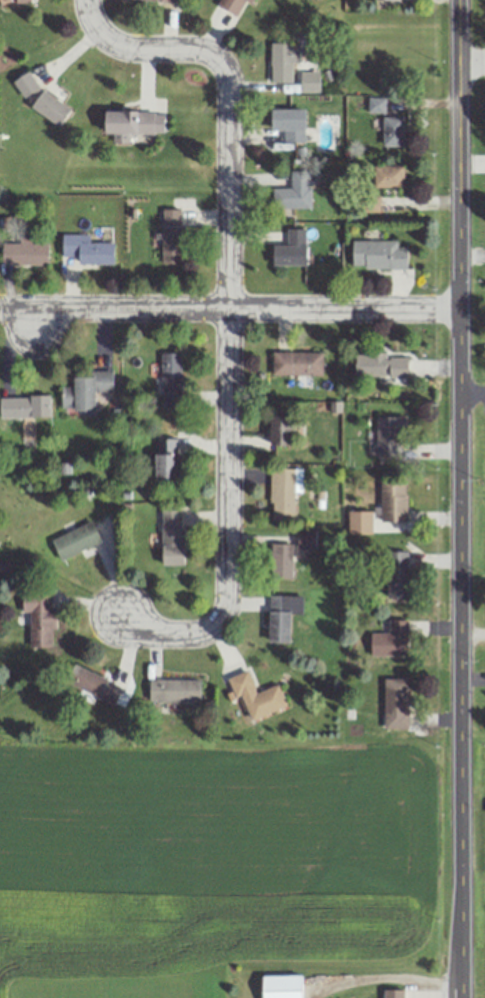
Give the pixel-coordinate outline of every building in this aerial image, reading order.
[(216,5),(236,15),(244,0),(219,0),(216,5)] [(270,81),(292,81),(292,42),(270,42),(270,81)] [(318,72),(300,72),(300,90),(318,90),(318,72)] [(70,108),(55,97),(55,96),(22,73),(14,85),(34,99),(29,106),(58,125),(70,108)] [(383,98),(368,98),(368,112),(383,112),(383,98)] [(304,142),(304,108),(270,108),(270,130),(283,130),(283,142),(304,142)] [(128,133),(152,133),(152,110),(105,110),(105,133),(114,133),(114,142),(128,142),(128,133)] [(382,145),(403,145),(403,116),(382,116),(382,145)] [(373,165),(373,187),(403,187),(403,165),(373,165)] [(272,208),(310,208),(310,170),(289,170),(289,188),(272,188),(272,208)] [(160,209),(160,263),(181,263),(181,209),(160,209)] [(272,244),(272,265),(306,265),(306,228),(286,228),(286,244),(272,244)] [(89,234),(62,234),(61,256),(78,256),(78,264),(113,264),(113,242),(89,242),(89,234)] [(30,243),(30,237),(19,237),(19,243),(2,243),(2,264),(47,265),(47,243),(30,243)] [(398,240),(352,240),(352,268),(406,268),(406,245),(398,245),(398,240)] [(272,375),(322,375),(322,352),(272,352),(272,375)] [(160,406),(179,406),(179,353),(160,353),(160,406)] [(355,353),(355,376),(406,376),(406,353),(355,353)] [(94,409),(94,391),(111,391),(111,371),(89,371),(89,375),(72,375),(72,386),(61,386),(62,410),(94,409)] [(0,396),(0,417),(50,417),(50,396),(0,396)] [(292,445),(292,416),(270,416),(270,445),(292,445)] [(376,455),(399,455),(399,416),(376,416),(376,455)] [(155,454),(155,477),(178,477),(178,438),(167,438),(167,454),(155,454)] [(270,517),(294,517),(294,468),(270,468),(270,517)] [(380,483),(380,521),(406,521),(406,483),(380,483)] [(161,510),(161,565),(181,565),(181,510),(161,510)] [(50,540),(60,560),(101,541),(91,521),(50,540)] [(297,548),(314,548),(314,529),(297,529),(297,548)] [(291,543),(270,543),(270,577),(291,577),(291,543)] [(409,550),(387,550),(387,597),(409,597),(409,550)] [(22,594),(22,612),(29,612),(29,647),(52,647),(52,594),(22,594)] [(290,642),(290,613),(302,613),(302,594),(269,594),(269,642),(290,642)] [(371,655),(407,655),(407,619),(388,619),(388,631),(371,631),(371,655)] [(116,704),(123,685),(72,665),(65,683),(116,704)] [(286,707),(278,684),(256,692),(248,670),(228,677),(235,697),(242,695),(250,719),(286,707)] [(407,677),(384,677),(384,729),(407,729),(407,677)] [(200,702),(200,678),(149,678),(149,702),(200,702)] [(301,974),(262,974),(262,997),(301,997),(301,974)] [(404,989),(383,989),(383,997),(404,997),(404,989)]
